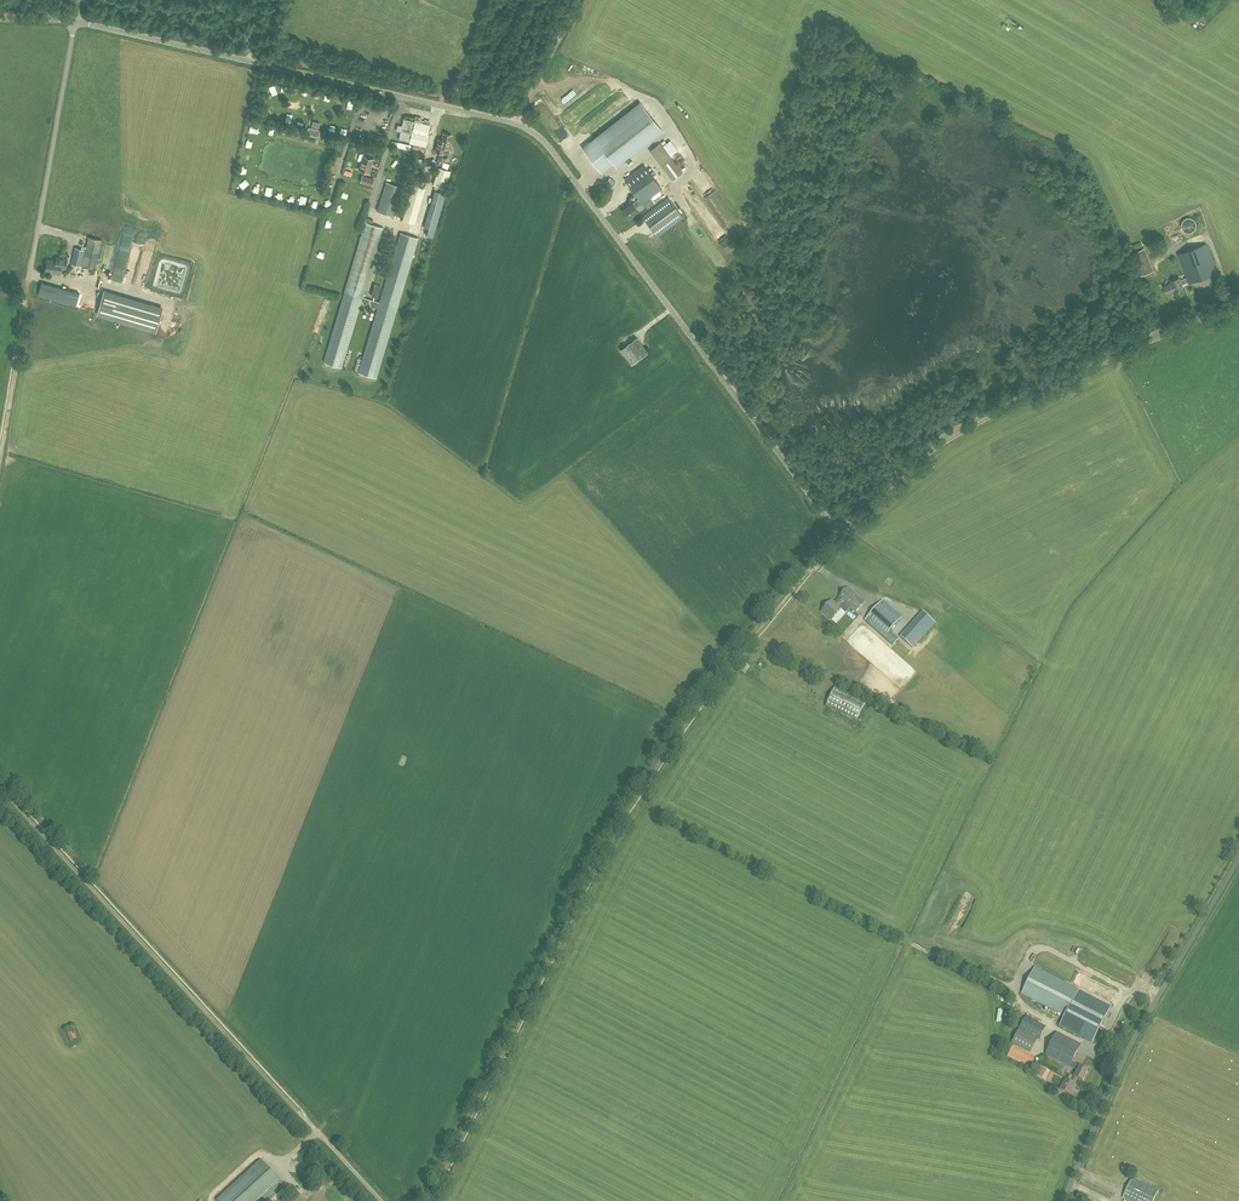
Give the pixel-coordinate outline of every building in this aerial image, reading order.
[(663,132),(640,102),(582,147),(602,172),(614,163),(617,168),(663,132)] [(416,122),(415,122),(408,120),(403,119),(399,138),(411,141),(413,131),(428,135),(431,124),(421,120),(421,118),(417,117),(416,122)] [(307,135),(319,137),(321,130),(309,127),(307,135)] [(436,152),(443,154),(448,155),(449,149),(452,136),(444,134),(442,140),(438,140),(436,152)] [(398,142),(397,147),(410,150),(412,145),(398,142)] [(672,181),(682,173),(660,143),(649,151),(672,181)] [(360,154),(358,160),(359,161),(361,162),(359,169),(369,172),(371,168),(370,168),(371,164),(372,164),(374,159),(363,156),(363,154),(361,153),(360,154)] [(642,202),(661,188),(643,164),(624,178),(638,197),(621,210),(627,217),(637,210),(635,206),(641,201),(642,202)] [(451,171),(438,167),(433,184),(446,188),(451,171)] [(375,179),(363,175),(361,182),(373,186),(375,179)] [(415,178),(402,219),(415,223),(427,182),(415,178)] [(606,183),(612,188),(616,183),(610,178),(606,183)] [(403,187),(386,182),(377,211),(394,216),(403,187)] [(435,190),(426,221),(431,223),(429,229),(435,230),(446,194),(435,190)] [(657,237),(683,218),(668,197),(642,216),(657,237)] [(362,301),(366,302),(365,305),(379,309),(359,372),(377,377),(419,238),(402,232),(380,303),(363,297),(384,227),(372,223),(373,219),(364,217),(363,221),(365,222),(364,226),(365,226),(324,361),(342,367),(362,301)] [(1195,220),(1190,217),(1184,219),(1181,224),(1182,230),(1188,233),(1194,231),(1197,226),(1195,220)] [(95,274),(102,240),(89,238),(83,266),(91,268),(90,273),(95,274)] [(111,257),(116,247),(110,244),(105,254),(111,257)] [(1189,283),(1216,273),(1206,244),(1178,254),(1187,278),(1180,280),(1179,278),(1171,281),(1172,283),(1164,286),(1167,293),(1174,290),(1176,296),(1185,292),(1182,285),(1189,282),(1189,283)] [(81,266),(85,250),(75,248),(72,264),(81,266)] [(1133,252),(1141,275),(1154,270),(1145,248),(1133,252)] [(56,261),(63,263),(61,268),(66,269),(68,258),(57,256),(56,261)] [(129,270),(136,272),(139,260),(132,259),(129,270)] [(189,265),(161,259),(155,285),(182,291),(189,265)] [(46,271),(58,274),(60,274),(61,268),(63,263),(56,261),(48,260),(46,271)] [(54,299),(57,286),(43,282),(39,295),(54,299)] [(159,326),(163,304),(156,303),(157,298),(135,293),(134,296),(105,289),(100,310),(132,317),(131,323),(154,328),(155,325),(159,326)] [(636,337),(628,344),(621,349),(632,364),(648,352),(636,337)] [(852,616),(864,602),(848,588),(840,597),(840,598),(835,603),(832,600),(828,604),(829,605),(823,612),(830,619),(840,608),(839,607),(844,601),(848,605),(845,609),(852,616)] [(894,628),(902,618),(883,601),(866,620),(894,646),(893,646),(897,650),(902,645),(898,641),(898,640),(896,638),(900,634),(901,635),(899,638),(905,643),(907,641),(911,644),(931,622),(918,613),(914,618),(911,615),(906,621),(909,623),(899,634),(894,628)] [(747,665),(744,663),(739,671),(741,673),(747,665)] [(858,717),(866,701),(836,686),(828,702),(858,717)] [(1023,994),(1090,1027),(1085,1038),(1097,1044),(1102,1033),(1098,1031),(1110,1007),(1036,969),(1023,994)] [(1040,1038),(1046,1026),(1026,1016),(1020,1028),(1040,1038)] [(70,1041),(77,1038),(73,1027),(65,1030),(70,1041)] [(1075,1077),(1078,1079),(1083,1081),(1089,1070),(1080,1066),(1072,1062),(1081,1045),(1057,1032),(1046,1055),(1070,1067),(1078,1071),(1075,1077)] [(1031,1068),(1036,1057),(1013,1046),(1008,1057),(1031,1068)] [(1048,1071),(1042,1068),(1038,1076),(1044,1080),(1048,1071)] [(1075,1077),(1073,1076),(1070,1082),(1066,1080),(1061,1090),(1071,1095),(1076,1085),(1075,1084),(1078,1079),(1075,1077)] [(261,1160),(217,1200),(218,1200),(262,1200),(282,1183),(261,1160)] [(1133,1178),(1123,1197),(1131,1200),(1154,1200),(1159,1191),(1133,1178)]
